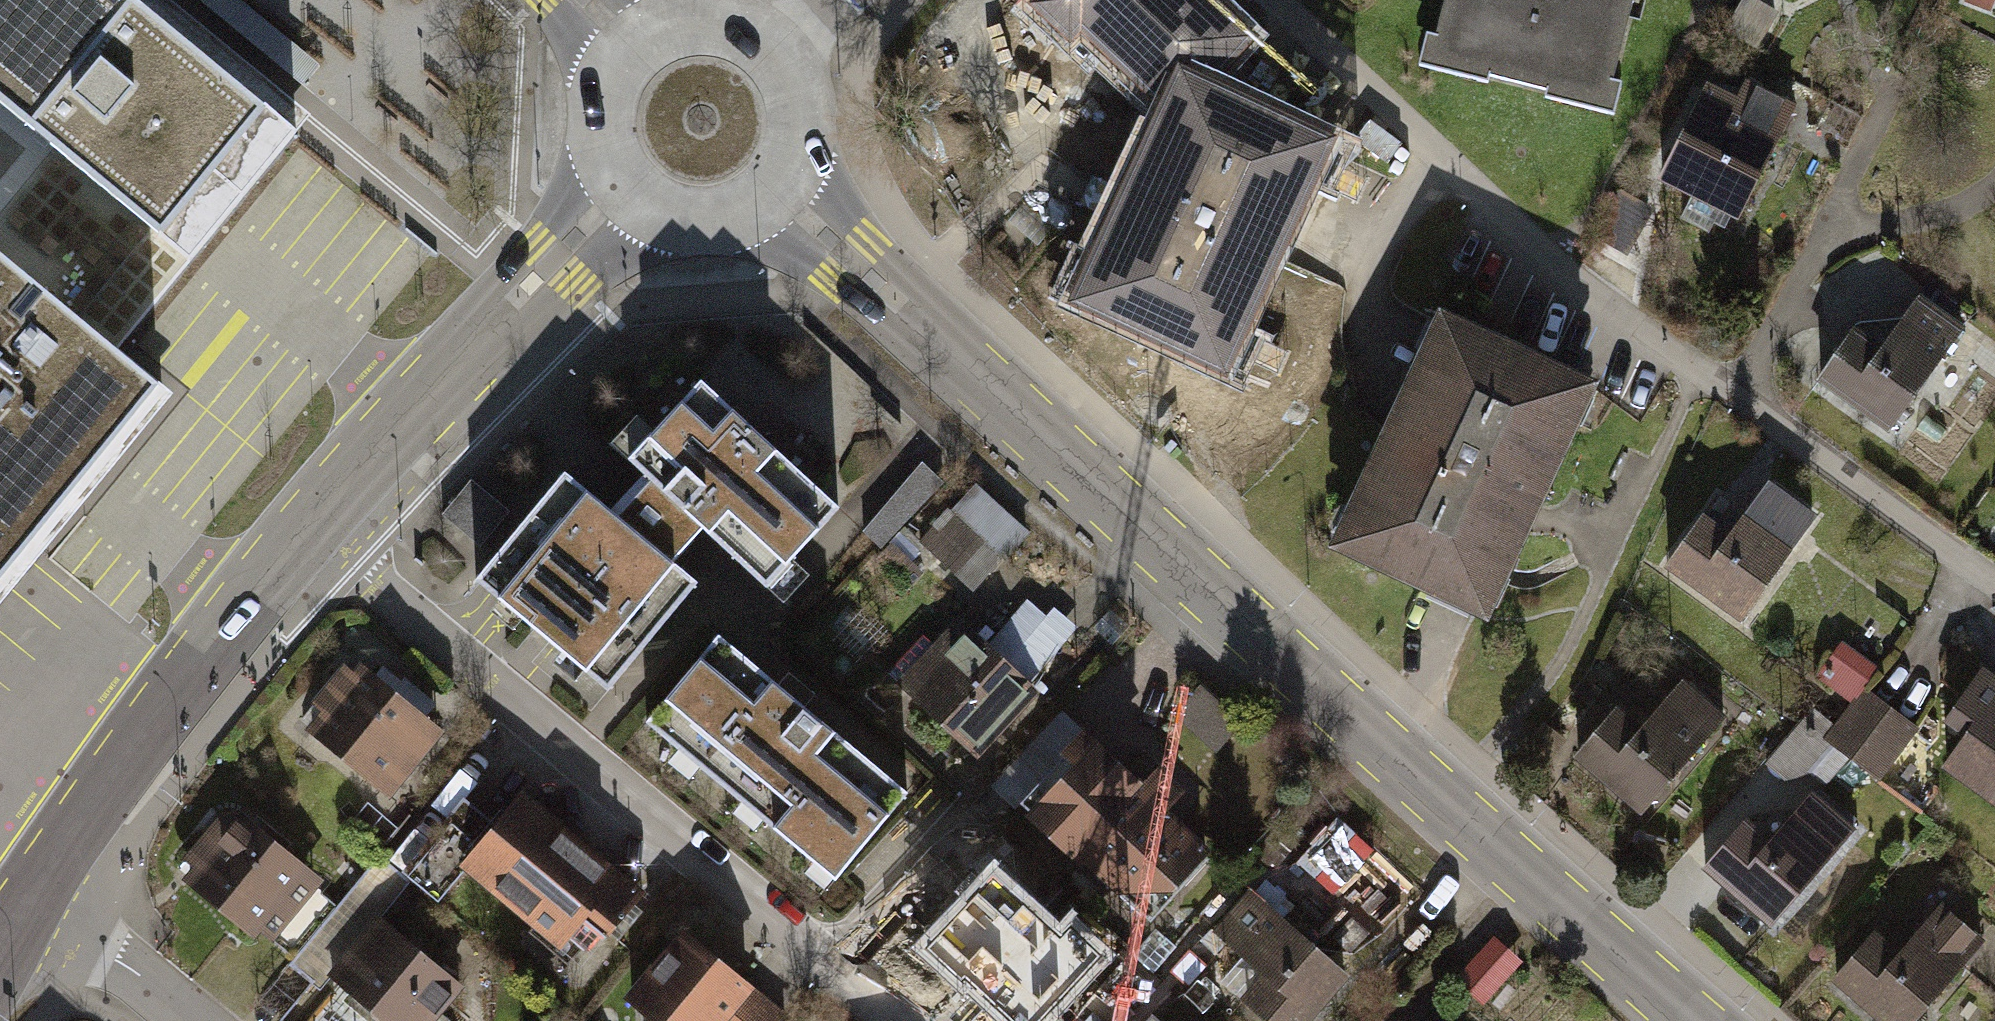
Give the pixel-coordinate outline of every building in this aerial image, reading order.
[(54,147),(31,127),(112,31),(134,3),(130,0),(0,0),(0,213),(54,147)] [(1031,5),(1150,111),(1178,53),(1231,74),(1268,35),(1231,0),(1034,0),(1031,5)] [(1396,98),(1474,119),(1477,106),(1530,120),(1527,131),(1599,150),(1608,114),(1595,111),(1621,10),(1582,0),(1428,0),(1413,56),(1401,67),(1396,98)] [(1914,0),(1885,0),(1908,12),(1914,0)] [(122,40),(112,31),(31,127),(54,147),(198,266),(302,143),(157,22),(134,49),(122,40)] [(1338,129),(1179,57),(1059,297),(1237,383),(1338,129)] [(1738,102),(1707,88),(1657,183),(1740,222),(1797,109),(1747,85),(1738,102)] [(0,213),(0,311),(82,379),(99,393),(203,267),(198,266),(54,147),(0,213)] [(1651,209),(1624,193),(1598,237),(1625,253),(1651,209)] [(1985,274),(1994,281),(1994,259),(1985,274)] [(1959,330),(1915,298),(1877,351),(1849,331),(1813,380),(1886,432),(1959,330)] [(99,393),(82,379),(0,311),(0,575),(10,564),(90,466),(130,418),(99,393)] [(1595,392),(1438,322),(1335,552),(1492,622),(1595,392)] [(698,352),(613,438),(658,486),(761,584),(846,497),(698,352)] [(927,460),(867,519),(887,540),(947,481),(927,460)] [(631,514),(566,465),(470,585),(605,693),(702,574),(682,562),(631,514)] [(1660,572),(1733,629),(1821,517),(1773,479),(1727,538),(1702,519),(1660,572)] [(442,527),(483,557),(515,512),(474,483),(442,527)] [(658,486),(631,514),(682,562),(709,534),(658,486)] [(991,494),(933,552),(973,592),(1032,534),(991,494)] [(926,784),(722,617),(639,718),(843,885),(926,784)] [(1034,699),(965,621),(898,680),(967,757),(1034,699)] [(1845,714),(1817,752),(1873,793),(1914,737),(1867,703),(1883,680),(1836,647),(1808,687),(1845,714)] [(426,718),(363,675),(308,754),(372,797),(426,718)] [(1561,779),(1634,836),(1722,723),(1674,686),(1628,745),(1603,726),(1561,779)] [(1994,840),(1994,748),(1992,751),(1968,732),(1925,786),(1994,840)] [(1214,850),(1086,746),(1027,819),(1156,922),(1214,850)] [(1691,892),(1764,949),(1852,836),(1804,799),(1758,857),(1734,838),(1691,892)] [(313,875),(232,810),(167,890),(248,955),(313,875)] [(638,909),(526,812),(458,890),(571,987),(638,909)] [(1030,938),(956,879),(903,945),(977,1005),(1030,938)] [(1254,892),(1192,971),(1256,1020),(1326,1020),(1362,976),(1254,892)] [(1835,1020),(1921,1020),(1977,951),(1928,913),(1882,972),(1858,952),(1816,1006),(1835,1020)] [(381,928),(332,988),(373,1020),(445,1020),(466,996),(381,928)] [(1492,1003),(1527,965),(1498,939),(1464,978),(1492,1003)] [(685,941),(623,1018),(626,1020),(746,1020),(761,1002),(685,941)]
